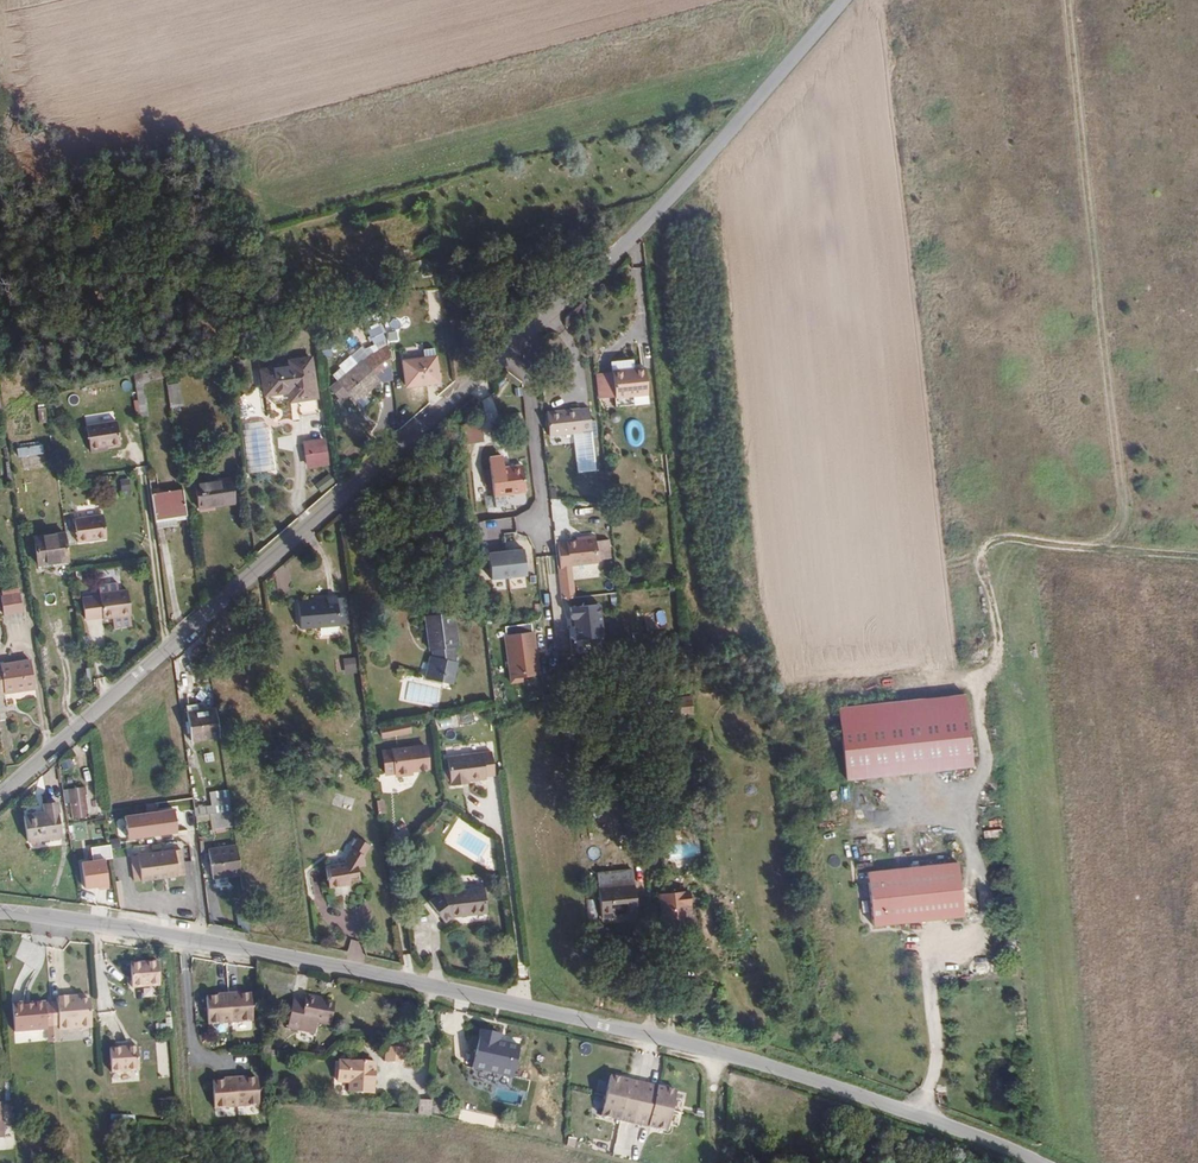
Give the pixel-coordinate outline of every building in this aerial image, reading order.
[(429,289),(430,309),(441,309),(440,289),(429,289)] [(384,367),(381,344),(339,383),(331,390),(324,397),(336,410),(343,403),(350,410),(375,388),(369,382),(384,367)] [(427,360),(438,358),(436,349),(426,350),(427,360)] [(439,358),(438,358),(427,360),(406,363),(409,388),(442,383),(439,358)] [(626,361),(603,363),(607,397),(641,393),(638,369),(627,371),(626,361)] [(186,385),(182,362),(170,365),(172,377),(174,387),(186,385)] [(172,377),(170,365),(132,375),(139,421),(148,420),(145,398),(142,398),(141,386),(172,377)] [(315,368),(281,373),(284,397),(291,396),(299,395),(300,406),(320,404),(315,368)] [(284,397),(281,373),(265,375),(268,399),(284,397)] [(331,390),(339,383),(331,373),(323,381),(331,390)] [(299,395),(291,396),(293,407),(300,406),(299,395)] [(589,433),(586,410),(558,413),(561,437),(574,435),(589,433)] [(561,437),(558,413),(546,415),(550,439),(561,437)] [(463,444),(484,441),(481,420),(460,423),(463,444)] [(95,428),(99,455),(100,452),(107,450),(120,448),(116,424),(95,428)] [(90,456),(99,455),(95,428),(86,429),(90,456)] [(591,447),(589,433),(574,435),(579,475),(595,473),(594,472),(581,473),(578,449),(591,447)] [(311,463),(332,460),(329,439),(308,442),(311,463)] [(43,444),(17,447),(18,456),(44,453),(43,444)] [(523,467),(491,472),(495,498),(527,494),(523,467)] [(233,474),(196,479),(199,504),(236,499),(233,474)] [(173,522),(192,520),(189,492),(150,498),(154,525),(173,522)] [(480,540),(492,540),(492,532),(511,531),(510,518),(479,520),(480,540)] [(103,520),(74,523),(77,548),(106,544),(103,520)] [(174,529),(173,525),(173,522),(154,525),(155,532),(174,529)] [(69,565),(66,538),(35,543),(39,570),(69,565)] [(595,561),(593,545),(592,541),(582,542),(582,546),(574,546),(555,549),(559,575),(567,574),(567,570),(596,567),(595,561)] [(490,578),(526,577),(525,548),(489,549),(490,578)] [(540,574),(546,573),(544,555),(538,556),(540,574)] [(124,622),(131,620),(132,620),(129,595),(120,597),(124,622)] [(104,624),(114,623),(124,622),(120,597),(102,599),(102,601),(84,604),(86,623),(104,620),(104,624)] [(0,605),(0,609),(2,622),(22,619),(19,602),(0,605)] [(335,632),(335,630),(331,604),(331,602),(321,604),(322,608),(292,613),(296,638),(335,632)] [(331,604),(335,630),(344,628),(340,603),(331,604)] [(570,638),(603,637),(602,603),(569,604),(570,638)] [(446,679),(456,681),(459,667),(456,666),(454,652),(460,651),(455,619),(444,620),(442,617),(427,619),(431,654),(435,654),(436,662),(433,661),(429,685),(445,689),(446,679)] [(124,622),(125,631),(129,630),(129,633),(134,632),(134,626),(132,626),(131,620),(124,622)] [(115,633),(125,631),(124,622),(114,623),(115,633)] [(505,633),(508,679),(540,677),(537,631),(505,633)] [(604,648),(604,638),(573,639),(573,649),(604,648)] [(0,675),(0,703),(34,698),(30,671),(0,675)] [(454,691),(456,681),(446,679),(445,689),(454,691)] [(971,765),(969,749),(964,693),(837,706),(844,778),(971,765)] [(224,741),(220,711),(197,715),(186,716),(190,746),(224,741)] [(381,736),(412,733),(411,722),(380,725),(381,736)] [(659,730),(647,731),(648,745),(660,744),(659,730)] [(431,746),(388,752),(391,773),(402,772),(402,776),(418,773),(418,770),(434,768),(431,746)] [(463,782),(470,781),(487,779),(487,776),(496,775),(492,751),(448,758),(452,786),(464,784),(463,782)] [(213,794),(214,801),(232,798),(231,791),(213,794)] [(62,795),(65,813),(70,811),(73,825),(80,824),(87,822),(83,800),(85,799),(84,792),(62,795)] [(215,806),(216,814),(234,811),(232,798),(214,801),(215,806)] [(194,809),(195,817),(216,814),(215,806),(194,809)] [(128,839),(178,832),(174,807),(124,814),(128,839)] [(234,811),(216,814),(218,830),(236,828),(234,811)] [(55,816),(43,817),(44,824),(26,828),(29,851),(60,846),(55,816)] [(80,824),(73,825),(76,850),(89,848),(85,826),(80,827),(80,824)] [(347,868),(327,871),(332,892),(353,888),(353,885),(363,883),(360,871),(368,869),(366,861),(364,861),(371,848),(359,841),(347,864),(347,868)] [(669,857),(700,857),(699,843),(669,844),(669,857)] [(81,860),(84,888),(110,886),(107,857),(113,857),(111,844),(92,846),(93,859),(81,860)] [(141,859),(132,861),(136,887),(145,885),(168,882),(187,879),(183,853),(173,854),(141,859)] [(215,895),(245,891),(241,862),(230,863),(222,864),(211,866),(215,895)] [(952,862),(863,871),(868,923),(957,914),(952,862)] [(615,924),(614,920),(639,917),(635,891),(599,896),(603,927),(615,926),(615,924)] [(482,899),(447,904),(451,929),(486,924),(482,899)] [(683,904),(653,907),(656,941),(686,938),(683,904)] [(615,926),(603,927),(604,934),(616,933),(615,926)] [(156,963),(129,965),(130,988),(157,987),(156,963)] [(68,997),(61,998),(63,1030),(90,1029),(89,1001),(68,1002),(68,997)] [(232,1027),(230,998),(220,999),(220,1001),(208,1002),(210,1029),(232,1028),(232,1027)] [(240,998),(230,998),(232,1027),(254,1026),(253,998),(241,999),(240,998)] [(333,1002),(329,1002),(304,998),(303,1002),(292,1000),(286,1031),(298,1032),(300,1023),(329,1027),(333,1002)] [(47,1028),(45,1004),(26,1005),(26,1002),(13,1004),(14,1031),(47,1028)] [(59,1031),(56,1003),(45,1004),(47,1028),(49,1044),(60,1043),(59,1031)] [(44,1031),(16,1031),(16,1041),(45,1041),(44,1031)] [(518,1043),(479,1031),(467,1070),(506,1082),(518,1043)] [(138,1048),(110,1049),(111,1073),(139,1071),(138,1048)] [(392,1072),(394,1055),(379,1054),(377,1070),(392,1072)] [(368,1069),(347,1070),(348,1097),(369,1096),(368,1069)] [(672,1096),(609,1077),(597,1116),(660,1135),(672,1096)] [(212,1110),(234,1108),(233,1079),(221,1080),(221,1083),(211,1083),(212,1110)] [(233,1079),(234,1108),(257,1107),(255,1080),(244,1081),(243,1079),(233,1079)] [(417,1117),(430,1118),(431,1103),(418,1102),(417,1117)]
